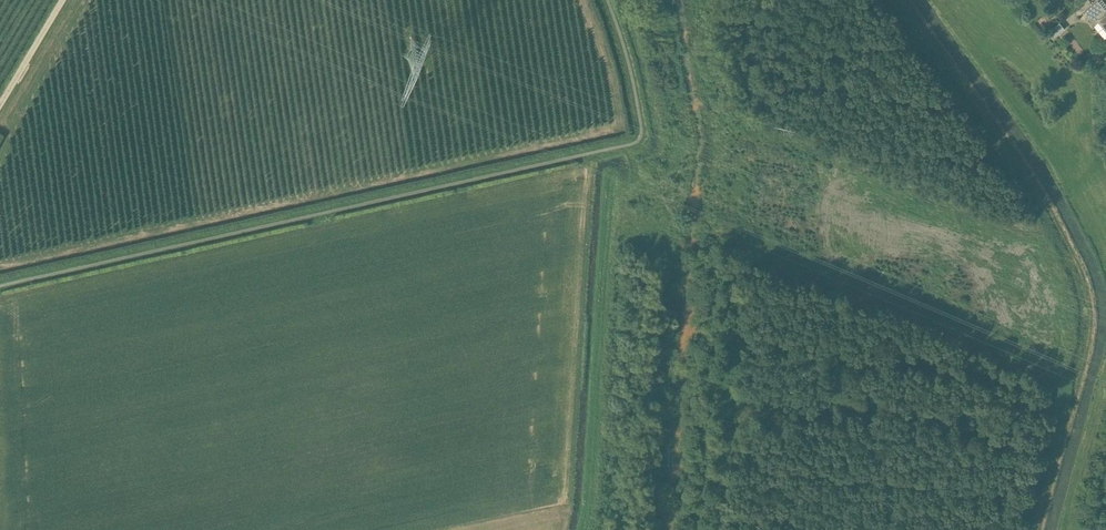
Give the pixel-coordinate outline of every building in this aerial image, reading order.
[(1083,11),(1094,25),(1100,20),(1105,27),(1105,9),(1098,0),(1096,0),(1083,11)] [(1064,28),(1059,22),(1049,31),(1054,37),(1064,28)]
